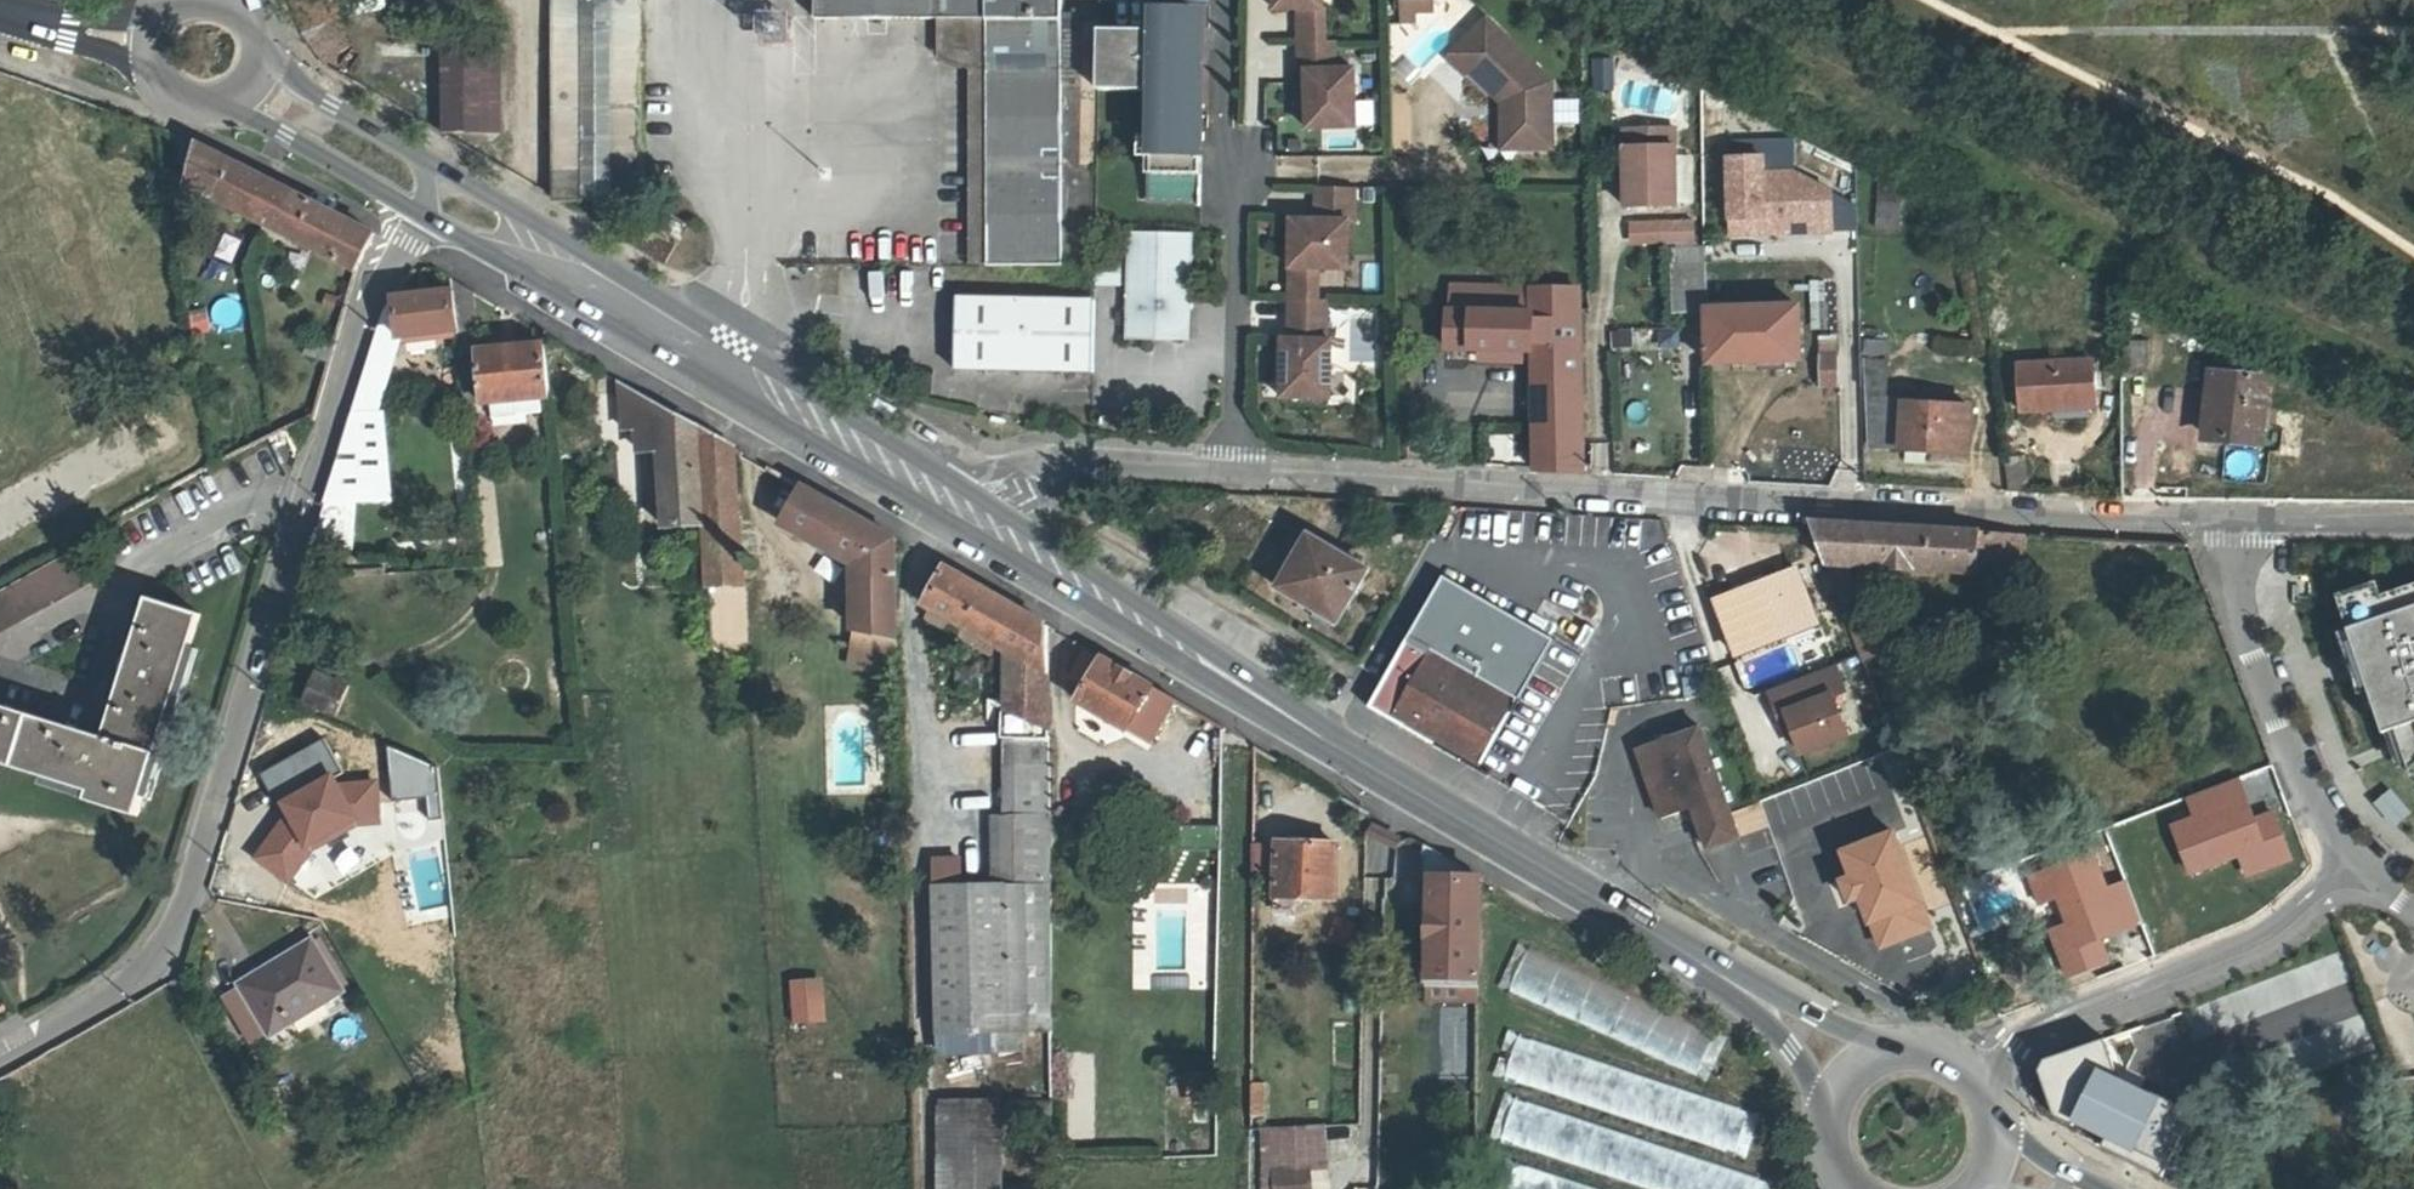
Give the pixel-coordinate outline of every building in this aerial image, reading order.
[(542,141),(552,141),(554,196),(638,194),(638,0),(541,0),(542,141)] [(874,12),(937,13),(938,32),(985,34),(984,261),(1060,262),(1060,0),(814,0),(814,11),(874,12)] [(1277,11),(1303,11),(1326,10),(1326,0),(1277,0),(1277,11)] [(1403,24),(1416,24),(1415,14),(1434,13),(1433,0),(1402,0),(1403,24)] [(1198,66),(1199,10),(1157,9),(1156,29),(1100,27),(1099,88),(1156,90),(1154,135),(1134,134),(1134,156),(1154,156),(1152,201),(1202,202),(1205,66),(1198,66)] [(1208,10),(1199,10),(1198,66),(1205,66),(1208,10)] [(1326,10),(1303,11),(1302,45),(1327,45),(1326,10)] [(967,261),(984,261),(985,34),(938,32),(937,13),(874,12),(874,28),(965,67),(967,261)] [(327,21),(303,31),(303,32),(321,60),(343,47),(327,21)] [(1485,21),(1446,60),(1463,77),(1467,73),(1499,104),(1511,115),(1512,150),(1549,150),(1549,84),(1485,21)] [(441,40),(483,40),(482,23),(441,24),(441,40)] [(483,40),(441,40),(441,131),(490,130),(489,40),(483,40)] [(1309,130),(1357,128),(1356,71),(1337,71),(1337,45),(1327,45),(1302,45),(1302,74),(1308,73),(1309,130)] [(1610,59),(1592,59),(1593,91),(1610,90),(1610,59)] [(1511,115),(1499,104),(1500,151),(1512,150),(1511,115)] [(1621,130),(1623,206),(1676,205),(1674,129),(1621,130)] [(177,137),(186,187),(357,270),(374,233),(177,137)] [(1763,171),(1794,170),(1796,170),(1795,138),(1730,141),(1731,156),(1762,155),(1763,171)] [(1817,229),(1830,229),(1829,188),(1829,183),(1794,170),(1763,171),(1762,155),(1731,156),(1728,156),(1731,232),(1817,229)] [(1355,189),(1318,188),(1317,220),(1293,219),(1291,268),(1319,269),(1350,271),(1352,223),(1354,223),(1355,189)] [(1829,188),(1830,229),(1858,228),(1857,207),(1829,188)] [(1872,224),(1894,227),(1898,192),(1876,189),(1872,224)] [(1693,243),(1693,223),(1662,223),(1662,224),(1662,243),(1693,243)] [(1662,224),(1634,225),(1635,243),(1662,243),(1662,224)] [(1191,325),(1194,234),(1130,232),(1128,337),(1152,337),(1158,332),(1183,332),(1191,325)] [(666,241),(658,256),(664,259),(672,244),(666,241)] [(1675,306),(1706,306),(1706,294),(1704,246),(1674,247),(1675,306)] [(1120,260),(1096,260),(1096,282),(1120,283),(1120,260)] [(1319,269),(1291,268),(1290,300),(1317,301),(1319,269)] [(450,292),(454,327),(463,406),(490,404),(490,417),(540,414),(539,400),(550,399),(545,335),(532,328),(533,344),(480,348),(474,293),(449,278),(450,292)] [(1446,308),(1445,345),(1477,346),(1519,348),(1529,348),(1533,468),(1583,472),(1578,287),(1473,283),(1472,308),(1449,308),(1446,308)] [(1473,283),(1449,283),(1449,308),(1472,308),(1473,283)] [(378,318),(343,433),(385,432),(385,412),(373,413),(396,332),(454,327),(450,292),(393,296),(378,318)] [(1094,296),(957,294),(956,367),(1093,369),(1094,296)] [(1722,305),(1706,306),(1708,360),(1797,359),(1796,307),(1795,304),(1731,305),(1730,298),(1721,299),(1722,305)] [(1317,301),(1290,300),(1290,338),(1283,338),(1282,396),(1330,398),(1332,340),(1327,339),(1328,301),(1317,301)] [(186,312),(191,333),(209,329),(204,307),(186,312)] [(1158,332),(1152,337),(1191,338),(1191,325),(1183,332),(1158,332)] [(1835,333),(1818,334),(1819,354),(1836,354),(1835,333)] [(2122,376),(2148,376),(2147,344),(2121,344),(2122,376)] [(1519,348),(1477,346),(1477,357),(1519,359),(1519,348)] [(1836,354),(1819,354),(1820,385),(1837,384),(1836,354)] [(2096,362),(2022,364),(2024,410),(2098,407),(2096,362)] [(2214,374),(2207,435),(2263,439),(2269,380),(2214,374)] [(703,525),(698,426),(619,379),(623,430),(638,430),(643,454),(659,453),(666,528),(703,525)] [(1881,397),(1878,446),(1971,451),(1973,404),(1881,397)] [(698,426),(703,525),(706,582),(742,580),(737,448),(698,426)] [(385,432),(343,433),(323,503),(387,497),(385,432)] [(2032,490),(2029,455),(2007,455),(2010,490),(2032,490)] [(855,566),(857,649),(899,649),(896,540),(801,485),(783,524),(855,566)] [(1814,526),(1865,659),(1883,651),(1861,585),(1856,585),(1852,563),(2028,573),(2031,535),(1813,522),(1814,526)] [(1334,621),(1366,565),(1304,532),(1274,586),(1334,621)] [(0,597),(0,637),(97,586),(79,555),(0,597)] [(1004,739),(1003,817),(988,817),(989,883),(956,884),(955,858),(928,859),(935,1043),(960,1042),(959,1032),(1052,1028),(1051,880),(1045,881),(1046,626),(944,567),(924,603),(931,607),(1008,652),(1008,663),(1007,714),(998,715),(996,740),(1004,739)] [(1730,647),(1816,613),(1797,567),(1711,601),(1730,647)] [(1553,632),(1442,569),(1404,637),(1515,699),(1553,632)] [(2340,595),(2386,734),(2399,730),(2413,774),(2413,586),(2384,596),(2381,582),(2340,595)] [(105,739),(0,707),(0,763),(90,793),(88,801),(138,816),(200,615),(149,598),(105,739)] [(2008,603),(1994,608),(1998,623),(2013,618),(2008,603)] [(1008,652),(931,607),(926,616),(1008,663),(1008,652)] [(1515,699),(1404,637),(1366,704),(1486,772),(1489,765),(1481,760),(1515,699)] [(1085,684),(1076,699),(1151,743),(1175,699),(1080,645),(1064,671),(1085,684)] [(1834,662),(1767,684),(1775,711),(1783,708),(1790,729),(1797,749),(1843,734),(1829,693),(1842,688),(1834,662)] [(334,715),(345,684),(315,672),(303,703),(334,715)] [(1783,708),(1775,711),(1783,732),(1790,729),(1783,708)] [(972,738),(996,740),(998,715),(973,714),(972,738)] [(1699,721),(1636,743),(1661,815),(1693,804),(1707,845),(1739,834),(1699,721)] [(291,810),(284,768),(282,752),(249,760),(258,829),(294,824),(291,810)] [(284,768),(291,810),(338,803),(330,753),(294,757),(294,765),(284,768)] [(2286,857),(2270,814),(2253,821),(2237,780),(2188,798),(2195,817),(2172,825),(2190,871),(2240,852),(2247,872),(2286,857)] [(2413,813),(2394,790),(2379,802),(2399,826),(2413,813)] [(1897,829),(1844,850),(1854,874),(1844,879),(1852,900),(1862,896),(1872,922),(1874,921),(1883,946),(1934,927),(1897,829)] [(1366,868),(1389,867),(1387,833),(1365,834),(1366,868)] [(1336,896),(1337,842),(1278,840),(1277,895),(1336,896)] [(1475,980),(1476,878),(1428,849),(1428,980),(1475,980)] [(2090,855),(2029,878),(2039,902),(2057,896),(2068,925),(2051,932),(2067,976),(2107,961),(2098,938),(2137,923),(2122,883),(2104,890),(2090,855)] [(227,989),(259,1043),(347,987),(315,936),(227,989)] [(1496,988),(1706,1077),(1725,1033),(1514,944),(1496,988)] [(1476,998),(1475,980),(1428,980),(1429,999),(1476,998)] [(1467,1073),(1467,1005),(1438,1006),(1438,1073),(1467,1073)] [(1757,1110),(1508,1035),(1495,1077),(1744,1152),(1757,1110)] [(2141,1089),(2121,1078),(2107,1037),(2046,1059),(2041,1069),(2057,1115),(2076,1123),(2077,1120),(2109,1135),(2103,1146),(2164,1175),(2195,1111),(2143,1086),(2141,1089)] [(1250,1110),(1265,1109),(1265,1079),(1250,1080),(1250,1110)] [(1499,1101),(1487,1144),(1656,1188),(1774,1188),(1777,1175),(1499,1101)] [(1189,1126),(1208,1123),(1204,1102),(1186,1105),(1189,1126)] [(936,1104),(938,1188),(987,1188),(986,1151),(995,1151),(993,1103),(936,1104)] [(0,1117),(0,1139),(11,1132),(2,1116),(0,1117)] [(1325,1163),(1325,1123),(1264,1126),(1262,1126),(1262,1165),(1307,1165),(1325,1163)] [(1307,1165),(1262,1165),(1262,1188),(1306,1188),(1307,1165)] [(1503,1188),(1588,1188),(1510,1166),(1503,1188)]
